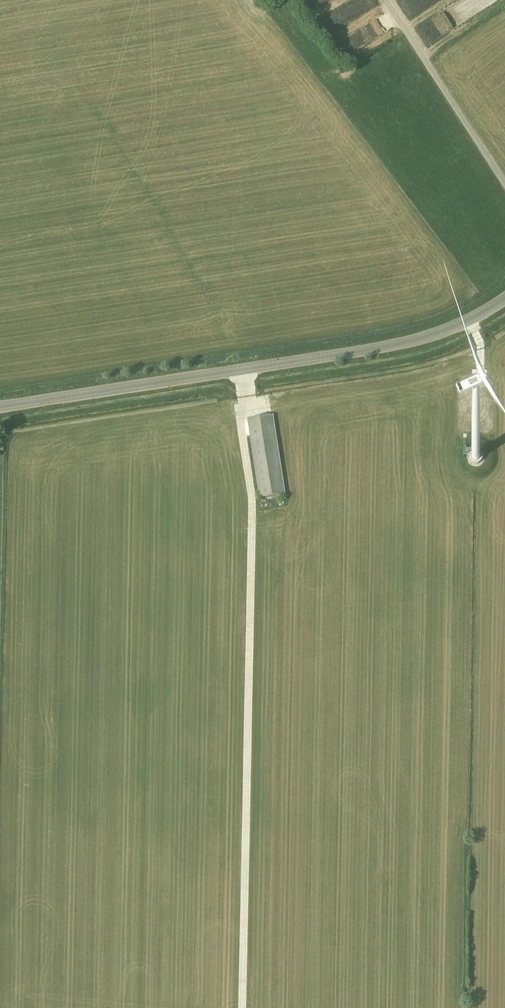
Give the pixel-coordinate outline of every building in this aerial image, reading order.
[(369,0),(359,0),(344,6),(348,18),(372,9),(369,0)] [(273,416),(249,420),(261,498),(285,495),(273,416)]
